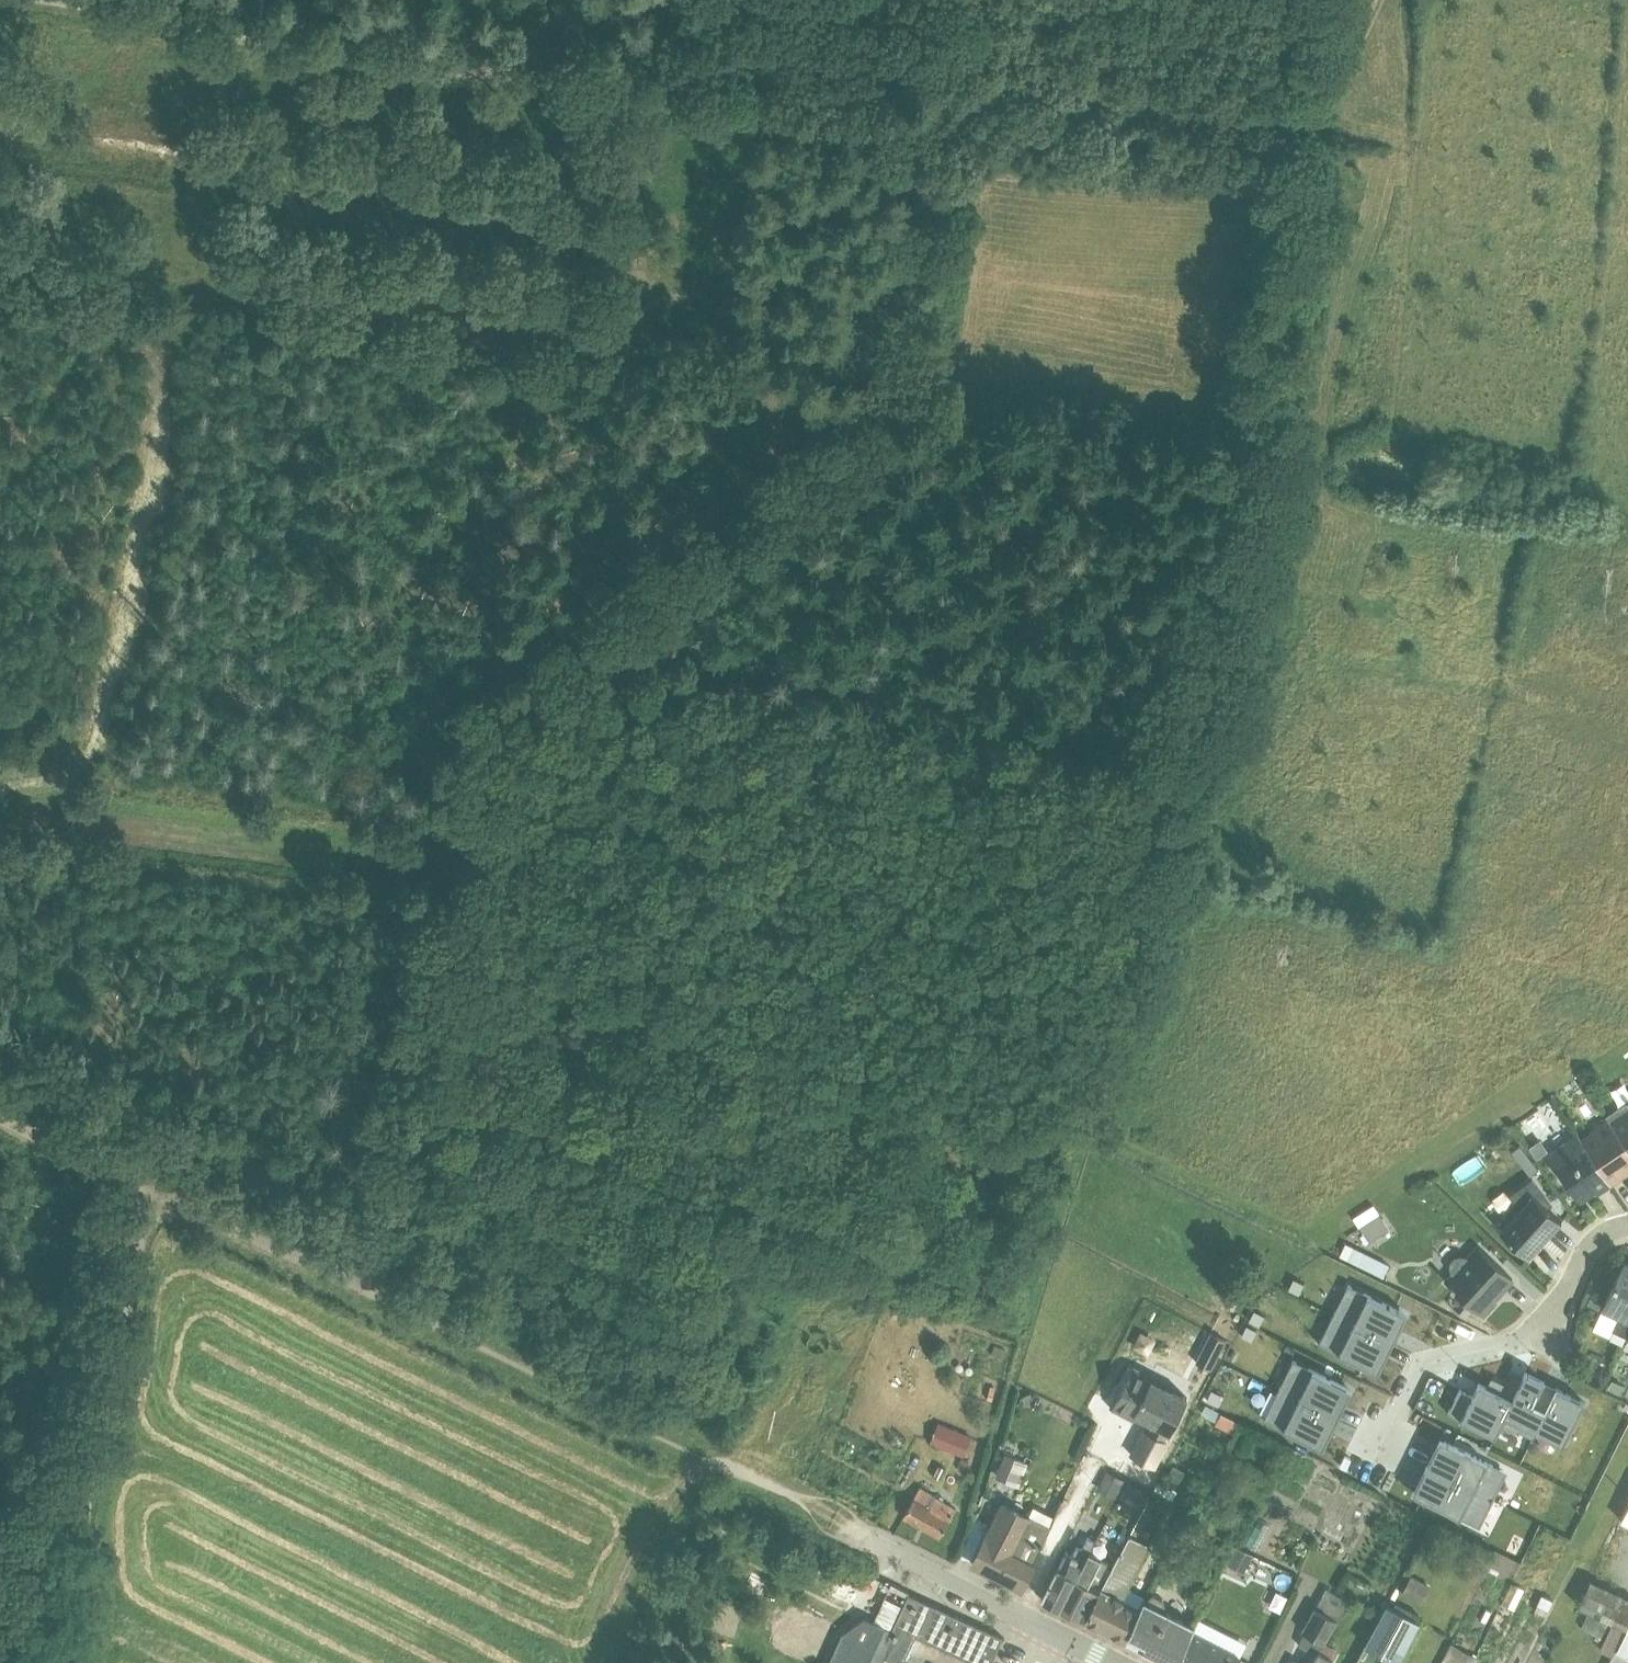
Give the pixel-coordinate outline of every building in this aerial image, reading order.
[(1627,1148),(1627,1103),(1607,1117),(1610,1121),(1627,1148)] [(1611,1185),(1627,1173),(1627,1148),(1610,1121),(1582,1139),(1611,1185)] [(1611,1185),(1582,1139),(1578,1134),(1548,1154),(1580,1203),(1595,1192),(1597,1194),(1611,1185)] [(1521,1147),(1513,1153),(1517,1158),(1516,1159),(1527,1173),(1536,1166),(1521,1147)] [(1558,1216),(1550,1202),(1534,1178),(1510,1195),(1515,1203),(1505,1213),(1511,1220),(1501,1230),(1529,1258),(1562,1222),(1558,1216)] [(1550,1202),(1558,1216),(1567,1210),(1559,1196),(1550,1202)] [(1380,1214),(1360,1227),(1370,1243),(1390,1229),(1380,1214)] [(1346,1243),(1339,1256),(1383,1279),(1385,1276),(1390,1265),(1346,1243)] [(1451,1272),(1444,1281),(1484,1318),(1498,1303),(1493,1299),(1500,1292),(1501,1293),(1513,1279),(1476,1245),(1466,1257),(1463,1256),(1460,1256),(1456,1257),(1451,1262),(1450,1268),(1451,1272)] [(1627,1336),(1627,1266),(1624,1264),(1602,1312),(1618,1319),(1612,1330),(1627,1338),(1627,1336)] [(1335,1282),(1310,1343),(1371,1368),(1397,1308),(1335,1282)] [(1197,1328),(1186,1357),(1202,1363),(1213,1335),(1197,1328)] [(1281,1356),(1254,1421),(1318,1447),(1344,1382),(1281,1356)] [(1591,1360),(1584,1374),(1600,1382),(1607,1368),(1591,1360)] [(1521,1431),(1551,1447),(1576,1398),(1504,1361),(1493,1383),(1472,1371),(1462,1390),(1450,1383),(1435,1410),(1511,1450),(1521,1431)] [(1154,1398),(1122,1459),(1152,1475),(1184,1414),(1154,1398)] [(1221,1414),(1215,1426),(1233,1435),(1239,1423),(1237,1422),(1221,1414)] [(964,1456),(972,1437),(939,1423),(930,1442),(964,1456)] [(1403,1494),(1469,1524),(1497,1463),(1431,1433),(1403,1494)] [(1004,1455),(996,1477),(1021,1486),(1029,1464),(1018,1460),(1013,1458),(1004,1455)] [(1107,1471),(1097,1490),(1115,1499),(1125,1481),(1107,1471)] [(1159,1481),(1154,1490),(1173,1500),(1178,1492),(1159,1481)] [(1131,1484),(1125,1494),(1146,1505),(1151,1495),(1131,1484)] [(921,1488),(904,1518),(940,1538),(957,1509),(921,1488)] [(1003,1503),(973,1565),(1022,1589),(1055,1518),(1034,1508),(1030,1516),(1003,1503)] [(1259,1519),(1245,1544),(1256,1550),(1271,1526),(1259,1519)] [(1115,1566),(1085,1621),(1126,1641),(1149,1597),(1130,1587),(1151,1545),(1130,1535),(1115,1566)] [(1062,1609),(1091,1554),(1097,1542),(1089,1538),(1083,1549),(1078,1547),(1073,1555),(1066,1552),(1042,1600),(1062,1609)] [(1236,1547),(1227,1565),(1244,1574),(1253,1556),(1236,1547)] [(1091,1554),(1062,1609),(1085,1621),(1115,1566),(1091,1554)] [(1269,1565),(1262,1578),(1275,1585),(1282,1571),(1269,1565)] [(1412,1575),(1402,1595),(1422,1605),(1432,1585),(1412,1575)] [(1627,1629),(1627,1598),(1591,1581),(1579,1607),(1613,1623),(1627,1629)] [(892,1584),(875,1622),(866,1618),(842,1635),(829,1662),(895,1662),(896,1662),(898,1662),(904,1662),(915,1637),(974,1662),(993,1662),(1004,1638),(910,1595),(911,1593),(892,1584)] [(1258,1602),(1270,1607),(1277,1591),(1265,1586),(1258,1602)] [(1321,1652),(1325,1645),(1348,1600),(1327,1589),(1299,1645),(1320,1655),(1321,1652)] [(1126,1641),(1169,1662),(1180,1662),(1194,1632),(1197,1626),(1168,1612),(1173,1603),(1151,1593),(1149,1597),(1126,1641)] [(1366,1646),(1398,1662),(1399,1662),(1420,1622),(1387,1605),(1366,1646)] [(1479,1650),(1496,1609),(1485,1605),(1468,1645),(1479,1650)] [(1588,1616),(1582,1628),(1601,1639),(1608,1626),(1588,1616)] [(1197,1626),(1194,1632),(1241,1656),(1247,1644),(1200,1620),(1197,1626)] [(1627,1629),(1613,1623),(1600,1651),(1613,1657),(1627,1629)] [(1180,1662),(1238,1662),(1242,1656),(1241,1656),(1194,1632),(1180,1662)] [(1337,1652),(1325,1645),(1321,1652),(1320,1655),(1315,1662),(1332,1662),(1337,1652)] [(1441,1662),(1472,1662),(1475,1657),(1451,1645),(1441,1662)]
